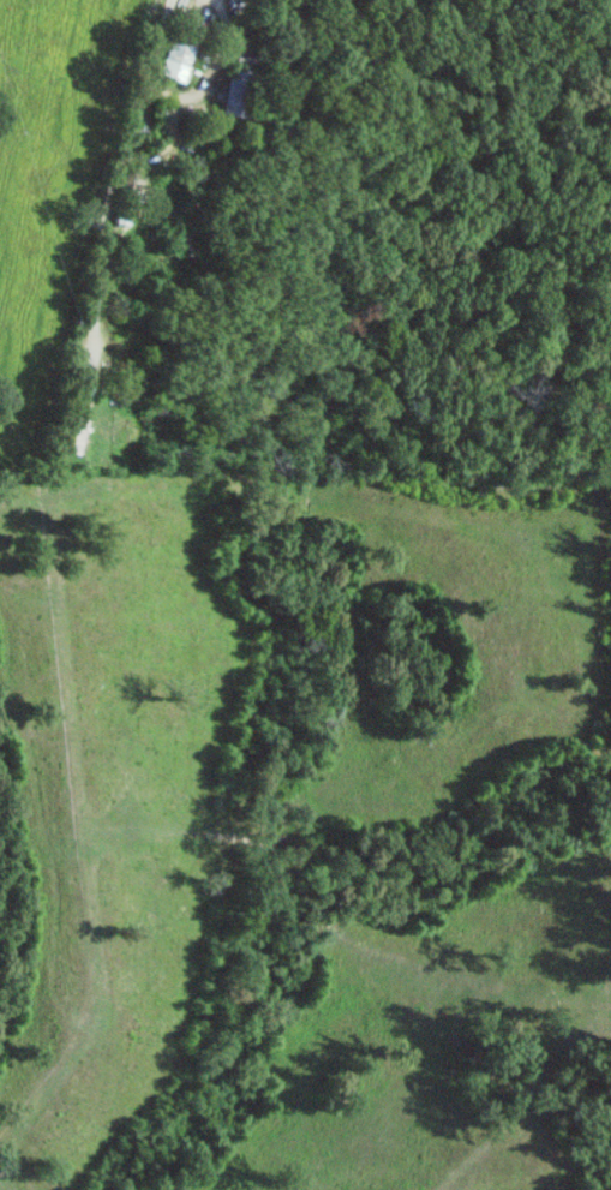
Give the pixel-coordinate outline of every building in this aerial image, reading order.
[(195,46),(170,39),(159,77),(183,85),(195,46)] [(221,115),(238,118),(245,72),(228,69),(221,115)] [(141,185),(146,169),(131,164),(126,181),(141,185)] [(61,452),(78,455),(87,419),(69,415),(61,452)]
